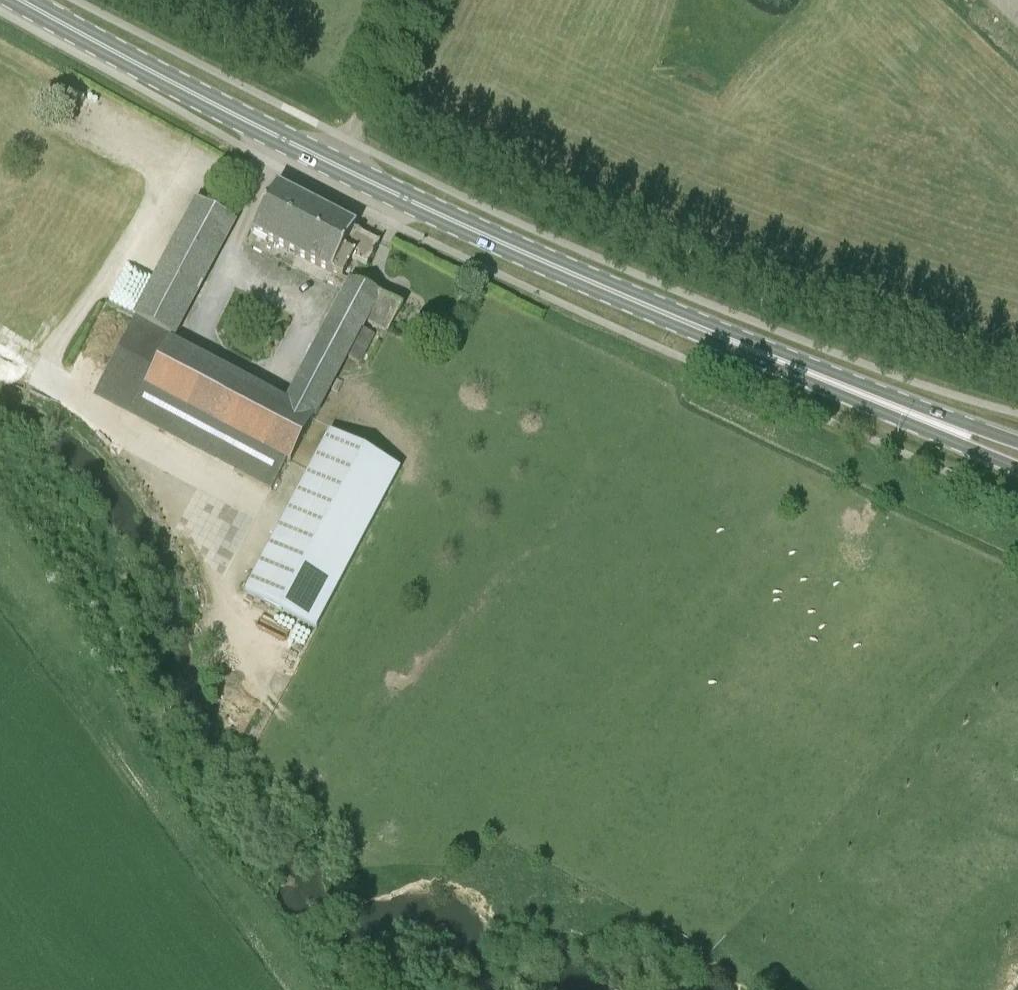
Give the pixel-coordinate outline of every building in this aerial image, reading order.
[(252,231),(296,254),(321,208),(276,185),(252,231)] [(178,324),(235,220),(198,201),(140,304),(132,316),(135,317),(93,397),(270,492),(287,460),(290,462),(298,449),(346,356),(360,363),(374,335),(360,329),(364,321),(386,332),(401,306),(349,280),(286,401),(170,340),(176,330),(175,330),(178,324)] [(356,227),(321,208),(296,254),(344,279),(352,260),(368,268),(380,243),(355,230),(356,227)] [(400,468),(329,431),(245,590),(316,628),(400,468)]
